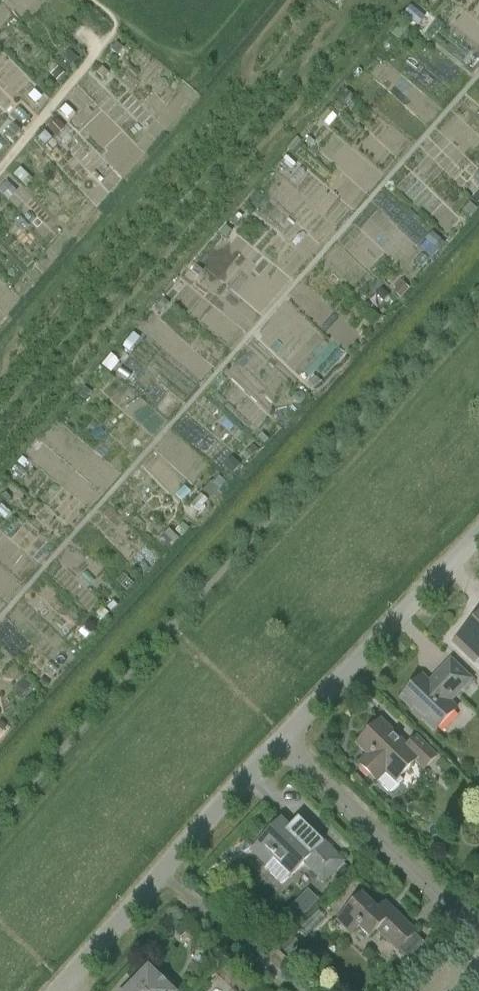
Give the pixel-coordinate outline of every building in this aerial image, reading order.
[(454,643),(475,664),(478,661),(478,617),(454,643)] [(422,677),(401,699),(413,711),(412,712),(421,721),(423,720),(435,732),(457,711),(450,704),(472,682),(452,662),(429,684),(422,677)] [(364,737),(356,746),(367,756),(358,765),(389,796),(404,781),(401,778),(413,766),(420,773),(435,758),(416,739),(407,747),(380,721),(373,729),(366,732),(364,737)] [(282,818),(250,852),(267,868),(266,869),(282,884),(291,875),(291,876),(302,864),(315,876),(325,885),(346,862),(299,818),(291,827),(282,818)] [(299,921),(320,898),(309,888),(288,912),(299,921)] [(360,897),(335,923),(350,937),(358,929),(368,940),(375,933),(397,953),(415,935),(393,914),(386,921),(360,897)] [(181,938),(187,932),(181,926),(176,932),(181,938)] [(292,937),(281,948),(290,956),(300,944),(292,937)] [(128,990),(173,990),(169,987),(171,981),(170,977),(167,975),(163,974),(157,976),(150,969),(128,990)]
